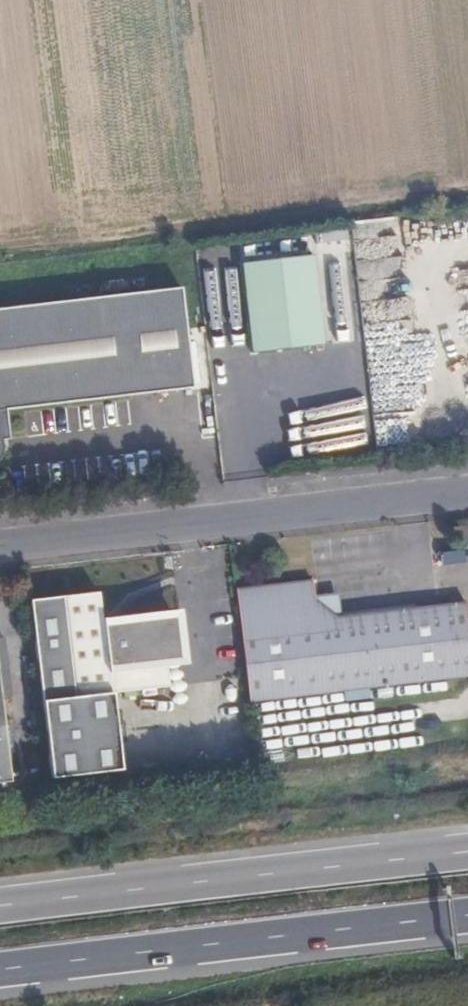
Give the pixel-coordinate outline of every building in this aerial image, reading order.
[(239,262),(252,354),(326,344),(314,252),(239,262)] [(195,390),(183,290),(45,305),(56,406),(195,390)] [(45,305),(0,310),(0,442),(9,441),(7,412),(56,406),(45,305)] [(343,620),(336,621),(317,605),(316,598),(314,583),(237,592),(250,705),(467,680),(467,606),(343,620)] [(99,592),(62,596),(74,698),(172,688),(164,618),(103,624),(99,592)] [(343,620),(341,595),(316,598),(317,605),(336,621),(343,620)] [(2,700),(0,683),(0,786),(12,785),(2,700)]
